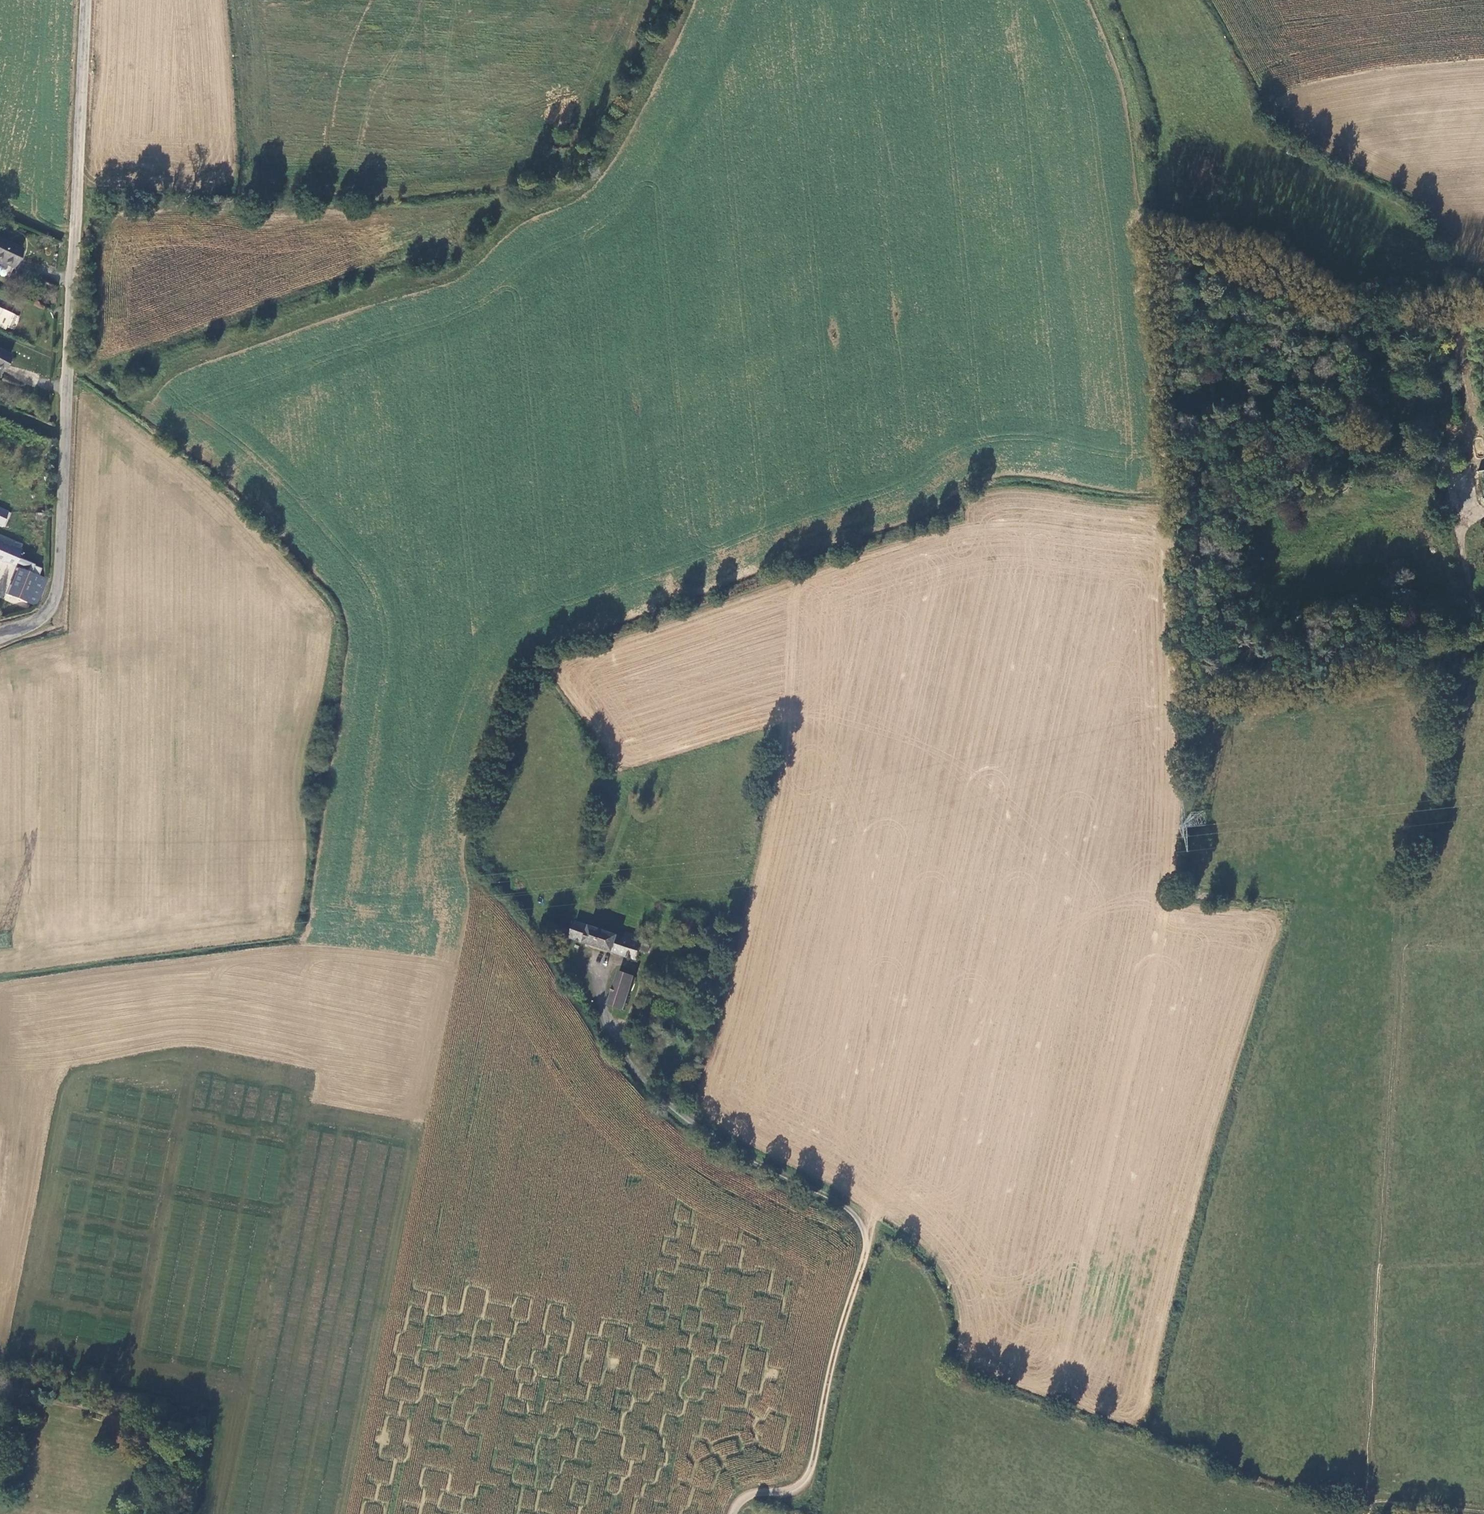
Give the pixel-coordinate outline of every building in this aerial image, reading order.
[(0,239),(0,261),(13,267),(21,248),(0,239)] [(19,316),(0,307),(0,326),(12,332),(19,316)] [(2,372),(11,355),(0,349),(0,371),(2,372)] [(2,561),(3,559),(9,562),(13,550),(7,548),(7,547),(0,543),(0,560),(2,561)] [(36,607),(45,579),(17,568),(6,594),(36,607)] [(637,936),(628,933),(626,938),(578,923),(573,939),(638,960),(641,952),(648,954),(650,947),(635,942),(637,936)] [(610,1006),(625,1011),(633,986),(636,978),(621,973),(610,1006)]
